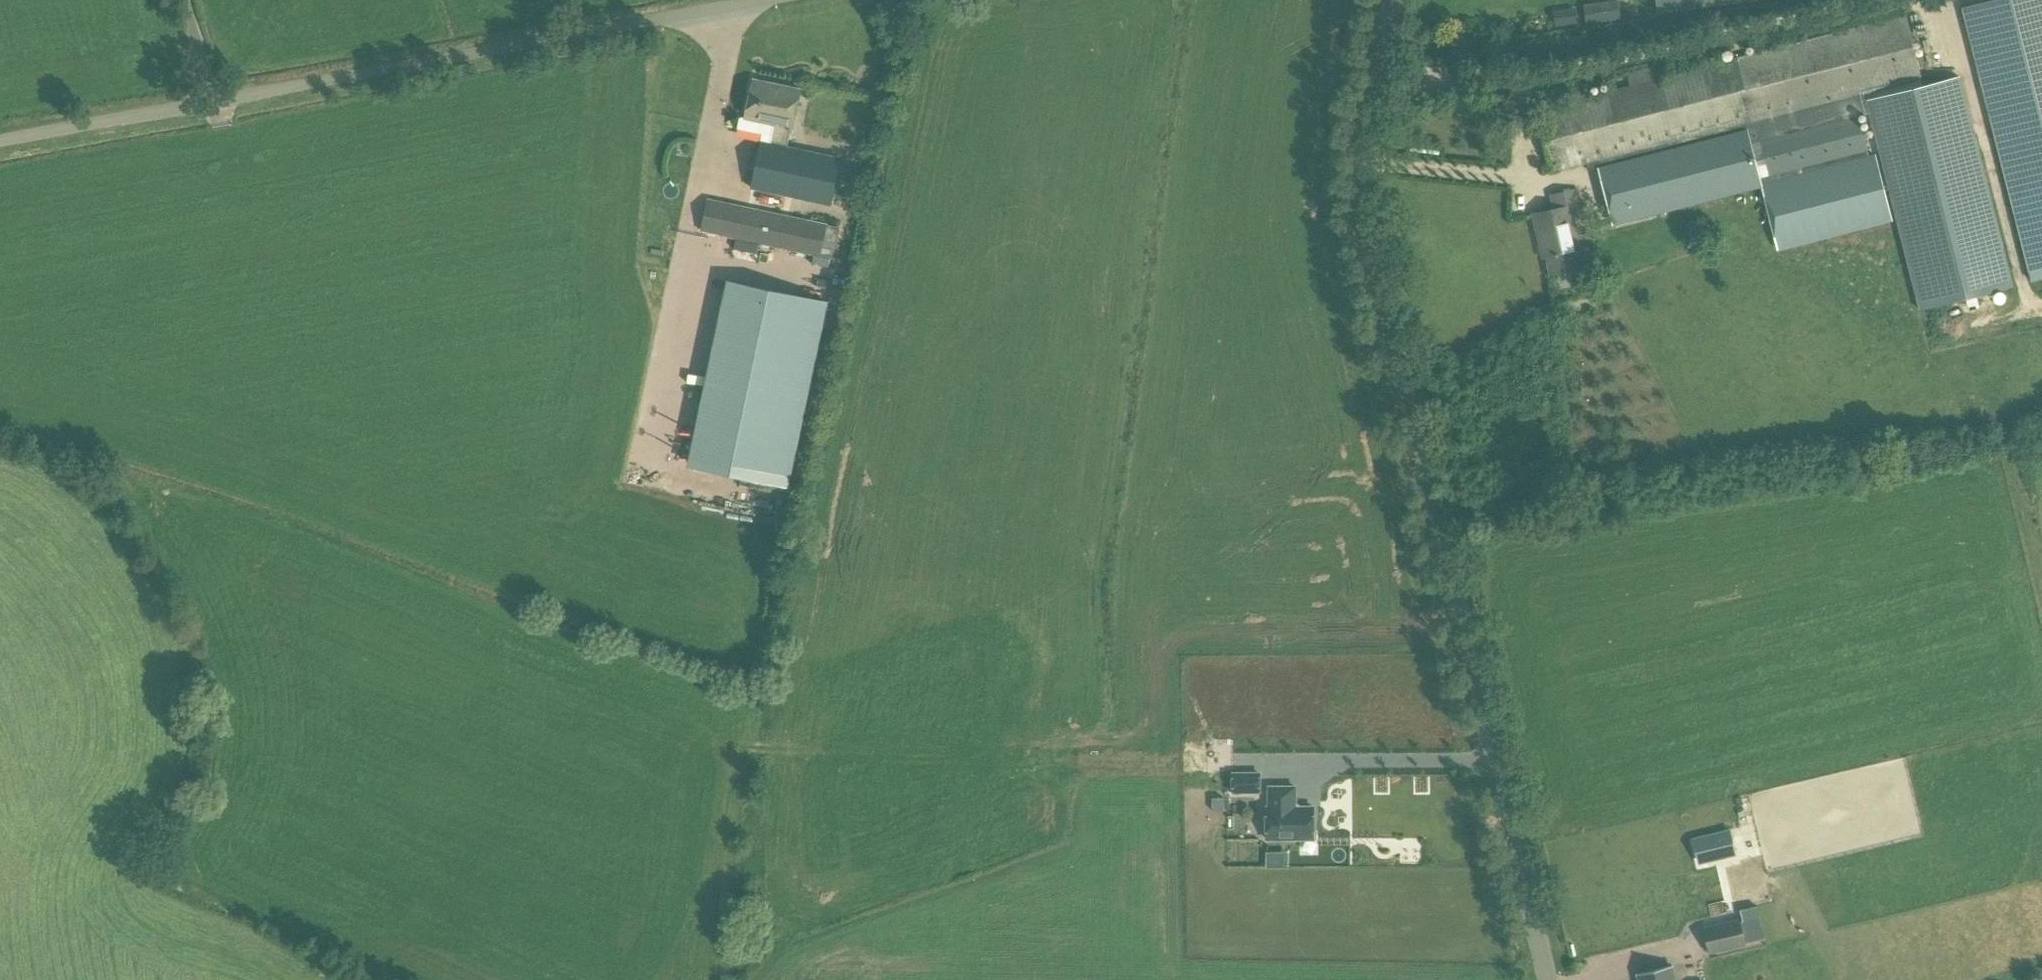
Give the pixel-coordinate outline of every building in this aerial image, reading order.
[(1583,4),(1585,20),(1621,15),(1619,0),(1608,0),(1583,4)] [(1658,12),(1750,0),(1656,0),(1658,12)] [(1962,7),(2031,281),(2041,279),(2041,0),(1990,0),(1962,7)] [(1574,9),(1554,11),(1556,25),(1576,22),(1574,9)] [(1584,84),(1532,97),(1551,173),(1586,164),(1591,182),(1602,179),(1677,160),(1674,148),(1864,100),(1862,93),(1922,78),(1906,16),(1663,77),(1660,65),(1627,73),(1630,85),(1587,96),(1584,84)] [(1867,100),(1920,310),(2012,286),(1959,76),(1867,100)] [(832,205),(841,158),(788,147),(792,128),(794,129),(802,90),(754,80),(746,119),(776,125),(772,144),(762,142),(753,189),(832,205)] [(1859,116),(1751,143),(1760,177),(1761,183),(1759,184),(1777,252),(1894,220),(1876,153),(1868,155),(1859,116)] [(1573,214),(1582,212),(1577,189),(1552,195),(1555,210),(1534,215),(1540,242),(1544,241),(1551,274),(1585,266),(1573,214)] [(701,232),(822,257),(833,259),(839,226),(828,224),(708,199),(701,232)] [(827,303),(733,284),(694,468),(788,487),(827,303)] [(1259,791),(1259,773),(1233,773),(1234,791),(1259,791)] [(1269,807),(1267,807),(1267,839),(1313,839),(1313,807),(1298,807),(1295,804),(1295,786),(1269,786),(1269,807)] [(1721,822),(1700,827),(1708,858),(1729,853),(1721,822)] [(1741,920),(1705,931),(1709,950),(1751,940),(1746,920),(1741,920)] [(1637,973),(1639,979),(1675,979),(1672,965),(1637,973)]
